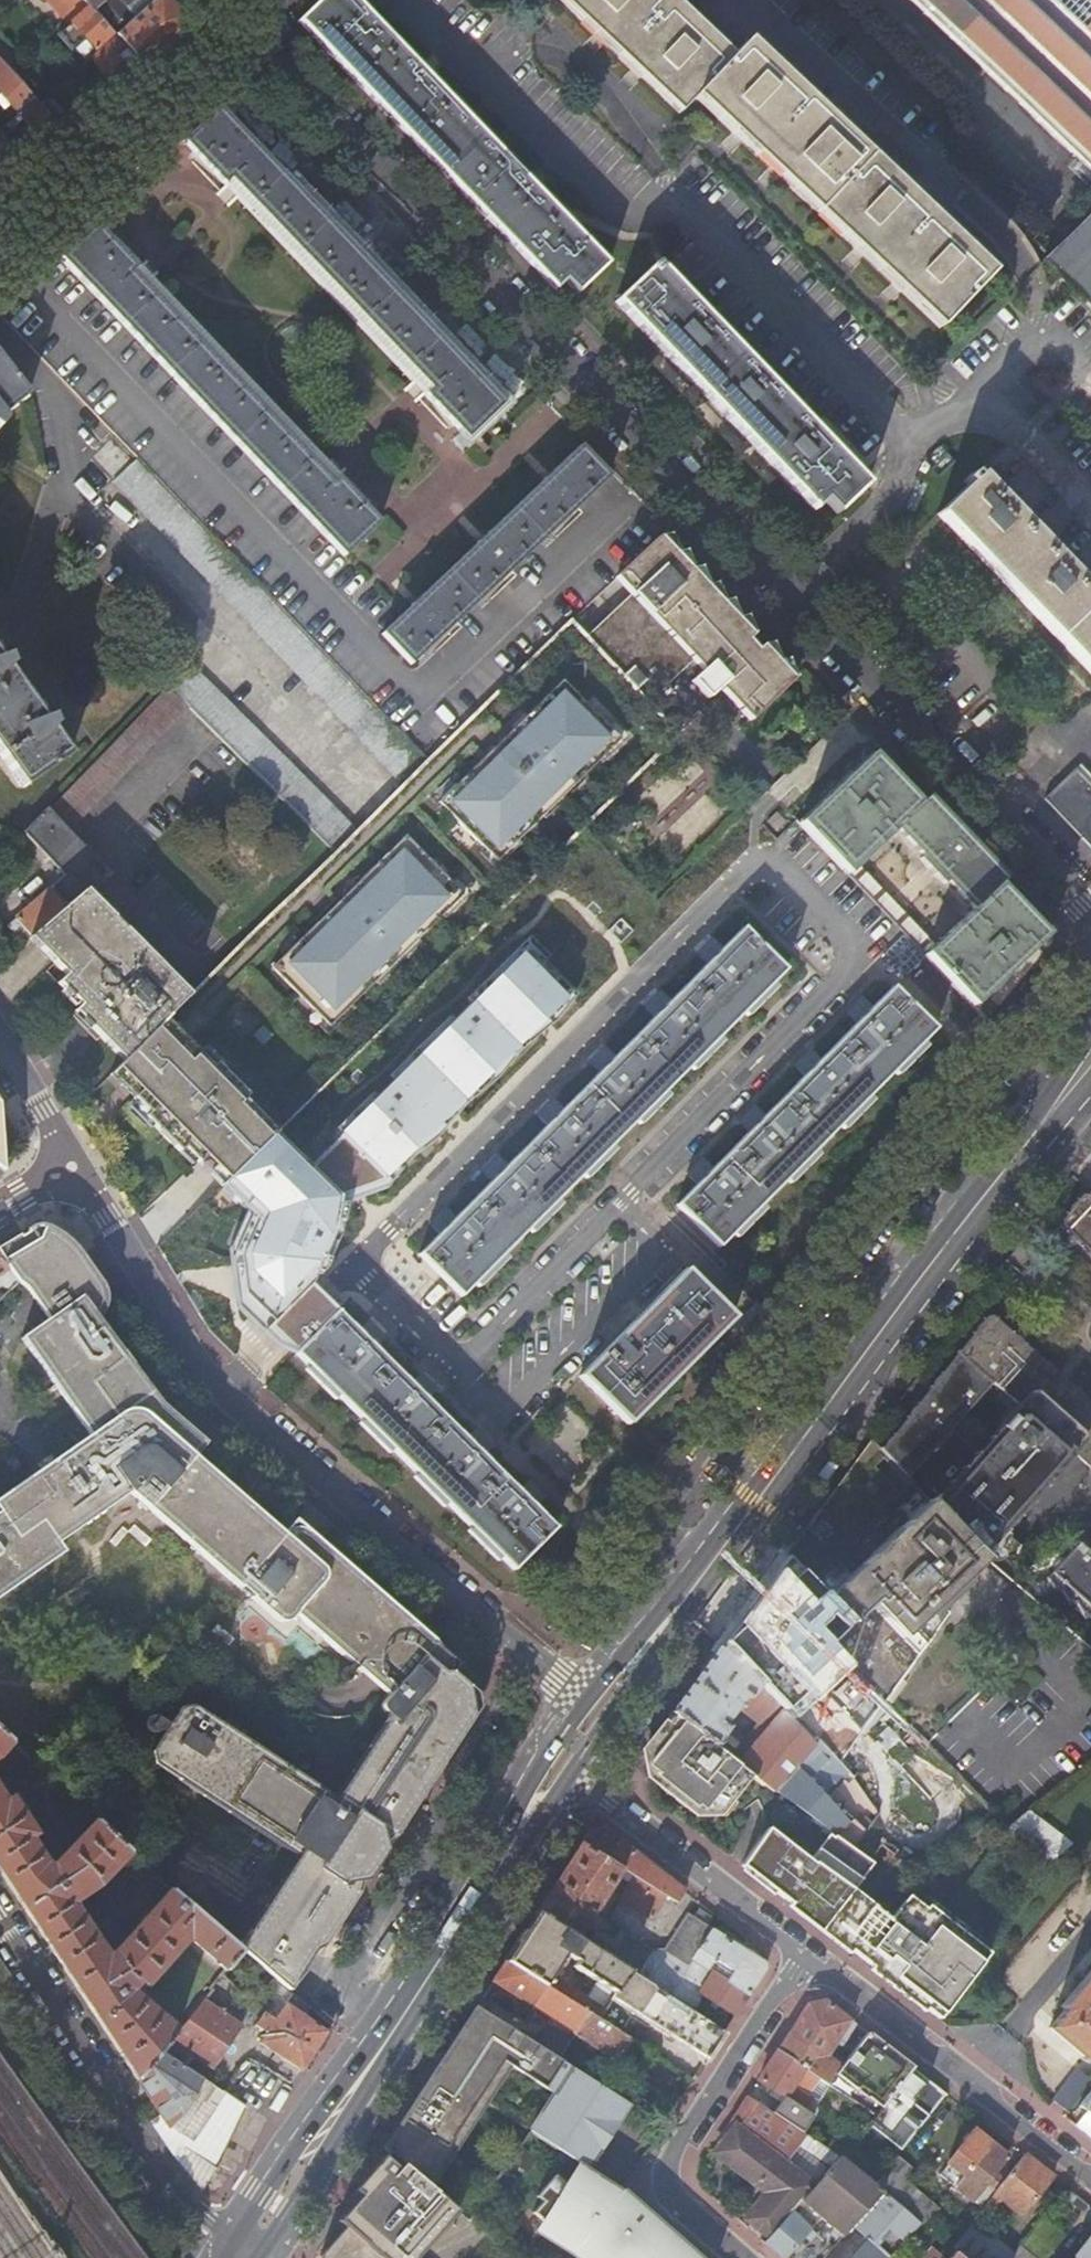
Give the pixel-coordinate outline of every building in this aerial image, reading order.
[(69,22),(87,5),(82,0),(50,0),(69,22)] [(87,5),(115,36),(116,36),(155,0),(82,0),(87,5)] [(146,70),(177,41),(177,38),(177,13),(165,0),(155,0),(116,36),(146,70)] [(355,0),(319,0),(297,21),(363,89),(487,218),(555,289),(564,280),(577,293),(607,263),(355,0)] [(727,58),(666,0),(553,0),(675,114),(690,98),(936,329),(988,273),(742,42),(727,58)] [(1090,172),(1090,0),(910,0),(1085,166),(1090,172)] [(115,36),(87,5),(69,22),(57,34),(68,46),(76,39),(81,45),(86,41),(97,54),(115,36)] [(116,36),(115,36),(97,54),(91,59),(121,93),(146,70),(116,36)] [(18,113),(34,99),(13,75),(7,69),(0,75),(0,92),(1,94),(7,101),(18,113)] [(51,97),(41,106),(55,122),(65,113),(51,97)] [(51,153),(71,141),(55,122),(41,106),(34,99),(18,113),(5,125),(10,131),(23,120),(51,153)] [(466,440),(502,406),(222,113),(218,108),(182,143),(466,440)] [(55,122),(71,141),(84,128),(69,110),(65,113),(55,122)] [(1044,264),(1072,293),(1090,312),(1090,212),(1044,264)] [(343,558),(379,523),(95,225),(59,260),(343,558)] [(838,514),(868,485),(657,263),(616,302),(694,384),(751,443),(814,510),(825,500),(838,514)] [(29,395),(0,358),(0,417),(29,395)] [(411,666),(608,478),(579,447),(383,635),(411,666)] [(402,785),(426,762),(135,459),(112,482),(402,785)] [(979,479),(939,517),(1004,584),(1090,673),(1090,594),(979,479)] [(605,660),(646,704),(665,687),(692,661),(702,671),(691,681),(707,698),(717,688),(721,693),(747,721),(791,680),(765,652),(667,548),(657,538),(614,579),(623,589),(628,594),(604,617),(593,628),(584,637),(605,660)] [(25,787),(69,754),(50,727),(54,723),(49,714),(43,699),(33,704),(6,666),(10,663),(5,654),(0,639),(0,753),(25,787)] [(280,800),(335,852),(356,830),(194,666),(170,689),(188,708),(280,800)] [(485,759),(440,803),(454,819),(479,843),(498,863),(543,818),(541,815),(583,774),(585,776),(607,755),(621,741),(586,705),(563,682),(527,718),(530,720),(508,741),(502,747),(507,752),(492,767),(485,759)] [(166,685),(48,806),(70,829),(188,708),(170,689),(166,685)] [(621,741),(607,755),(612,761),(635,738),(594,697),(586,705),(621,741)] [(508,741),(530,720),(527,718),(521,712),(500,733),(508,741)] [(796,823),(984,1023),(1040,957),(1038,951),(1037,950),(1036,944),(1036,943),(1035,942),(1035,941),(1035,935),(1035,933),(1035,932),(1036,926),(1036,925),(1036,924),(1038,918),(1038,917),(1039,916),(969,844),(877,747),(796,823)] [(1077,771),(1046,801),(1090,847),(1090,785),(1077,771)] [(541,815),(543,818),(549,823),(591,782),(585,776),(583,774),(541,815)] [(697,787),(656,825),(670,839),(711,802),(697,787)] [(48,806),(23,832),(64,877),(10,922),(16,936),(10,939),(16,952),(31,937),(85,890),(106,871),(70,829),(48,806)] [(479,843),(454,819),(446,827),(471,851),(479,843)] [(282,959),(272,969),(300,998),(317,1014),(330,1028),(376,983),(373,980),(416,938),(418,941),(441,918),(464,895),(427,858),(406,836),(360,881),(363,884),(343,903),(335,911),(339,914),(323,929),(318,923),(299,942),(282,959)] [(464,895),(441,918),(446,924),(476,895),(433,851),(427,858),(464,895)] [(363,884),(360,881),(355,875),(335,895),(343,903),(363,884)] [(75,1012),(124,1062),(169,1017),(190,997),(85,890),(31,937),(67,974),(58,983),(81,1006),(75,1012)] [(460,1298),(782,970),(740,929),(720,949),(712,941),(701,952),(710,959),(667,1004),(658,995),(647,1007),(655,1015),(613,1058),(604,1050),(594,1061),(602,1069),(560,1113),(551,1105),(541,1115),(549,1123),(505,1167),(497,1160),(487,1170),(495,1178),(452,1222),(444,1214),(433,1225),(441,1233),(419,1256),(460,1298)] [(274,951),(282,959),(299,942),(291,934),(274,951)] [(416,938),(373,980),(376,983),(381,988),(423,946),(418,941),(416,938)] [(296,1355),(338,1312),(323,1297),(312,1287),(333,1238),(338,1200),(353,1194),(377,1184),(560,1003),(527,975),(533,971),(517,954),(467,997),(472,1004),(451,1023),(448,1017),(390,1074),(393,1081),(375,1099),(371,1093),(337,1128),(342,1134),(308,1169),(273,1133),(227,1180),(256,1206),(238,1250),(242,1279),(245,1305),(278,1336),(296,1355)] [(716,1247),(934,1029),(892,988),(870,1011),(862,1003),(851,1015),(858,1022),(815,1066),(807,1058),(797,1068),(805,1076),(761,1120),(754,1112),(743,1122),(751,1130),(707,1174),(699,1166),(689,1177),(696,1185),(675,1205),(716,1247)] [(317,1014),(300,998),(292,1006),(309,1022),(317,1014)] [(124,1062),(110,1076),(121,1088),(133,1099),(136,1102),(148,1114),(144,1118),(154,1128),(179,1153),(183,1149),(196,1161),(199,1165),(206,1157),(214,1165),(228,1178),(264,1143),(273,1133),(275,1131),(244,1100),(248,1096),(246,1094),(202,1051),(169,1017),(124,1062)] [(207,1046),(202,1051),(246,1094),(250,1089),(207,1046)] [(279,1128),(248,1096),(244,1100),(275,1131),(279,1128)] [(148,1114),(136,1102),(128,1110),(150,1132),(154,1128),(144,1118),(148,1114)] [(196,1161),(183,1149),(179,1153),(175,1157),(187,1169),(196,1161)] [(1089,1191),(1081,1193),(1064,1214),(1063,1224),(1090,1251),(1090,1193),(1089,1191)] [(0,1248),(0,1254),(17,1282),(24,1288),(26,1290),(46,1318),(19,1337),(87,1434),(0,1495),(0,1595),(61,1551),(56,1543),(128,1492),(274,1618),(276,1619),(277,1620),(279,1621),(280,1621),(282,1621),(284,1621),(285,1620),(286,1620),(290,1617),(293,1614),(294,1613),(388,1693),(386,1695),(384,1697),(383,1700),(383,1703),(435,1642),(433,1640),(408,1618),(293,1517),(280,1532),(192,1455),(204,1441),(151,1398),(95,1319),(97,1315),(100,1305),(101,1295),(100,1285),(97,1276),(95,1271),(88,1259),(79,1248),(68,1239),(59,1234),(42,1226),(40,1225),(38,1224),(35,1226),(37,1228),(31,1232),(28,1228),(0,1248)] [(9,1279),(13,1286),(17,1282),(0,1254),(0,1285),(9,1279)] [(624,1421),(728,1314),(684,1272),(579,1378),(624,1421)] [(369,1324),(360,1333),(338,1312),(296,1355),(514,1572),(556,1530),(535,1508),(542,1499),(532,1489),(524,1498),(480,1454),(488,1445),(477,1434),(469,1443),(426,1400),(434,1391),(423,1380),(415,1389),(371,1344),(379,1336),(369,1324)] [(991,1382),(1017,1405),(1067,1448),(1090,1422),(1090,1402),(1068,1381),(1063,1377),(1059,1373),(995,1316),(988,1318),(957,1352),(989,1380),(991,1382)] [(916,1404),(946,1430),(959,1415),(963,1418),(973,1405),(970,1402),(989,1380),(957,1352),(916,1404)] [(973,1405),(991,1382),(989,1380),(970,1402),(973,1405)] [(916,1404),(880,1449),(912,1483),(950,1434),(946,1430),(916,1404)] [(976,1456),(1032,1506),(1073,1454),(1067,1448),(1017,1405),(988,1441),(963,1418),(959,1415),(946,1430),(950,1434),(951,1433),(977,1455),(976,1456)] [(1073,1454),(1090,1470),(1090,1422),(1067,1448),(1073,1454)] [(985,1559),(988,1561),(1032,1506),(976,1456),(941,1501),(939,1500),(934,1506),(952,1525),(984,1560),(985,1559)] [(837,1487),(785,1557),(849,1623),(828,1644),(840,1657),(855,1672),(856,1671),(884,1701),(948,1614),(939,1604),(984,1560),(952,1525),(912,1562),(897,1543),(869,1516),(872,1513),(868,1511),(837,1487)] [(132,1524),(127,1531),(143,1545),(149,1539),(132,1524)] [(121,1527),(108,1541),(113,1546),(126,1532),(121,1527)] [(1077,1545),(1047,1579),(1056,1595),(1062,1592),(1071,1608),(1077,1605),(1086,1621),(1090,1618),(1090,1555),(1084,1549),(1078,1543),(1077,1545)] [(785,1557),(767,1582),(828,1644),(849,1623),(785,1557)] [(828,1644),(767,1582),(745,1612),(722,1643),(784,1710),(840,1657),(828,1644)] [(87,1587),(67,1601),(72,1608),(92,1594),(87,1587)] [(37,1623),(18,1636),(23,1642),(42,1629),(37,1623)] [(216,1624),(210,1630),(227,1645),(233,1638),(216,1624)] [(435,1642),(383,1703),(382,1705),(384,1711),(387,1714),(337,1797),(191,1705),(178,1707),(149,1752),(152,1764),(296,1857),(250,1928),(236,1947),(242,1951),(289,1991),(307,1963),(354,1890),(356,1881),(355,1876),(353,1874),(358,1865),(361,1866),(367,1866),(371,1862),(372,1857),(372,1855),(368,1849),(374,1841),(378,1842),(382,1841),(387,1838),(389,1835),(471,1708),(469,1692),(448,1674),(458,1662),(435,1642)] [(753,1775),(773,1791),(787,1802),(829,1832),(834,1835),(844,1826),(848,1822),(839,1811),(822,1793),(846,1771),(801,1722),(798,1725),(784,1710),(722,1643),(698,1677),(673,1712),(675,1714),(715,1743),(753,1775)] [(127,1690),(113,1710),(120,1715),(134,1695),(127,1690)] [(715,1743),(675,1714),(657,1738),(647,1751),(648,1758),(648,1765),(653,1769),(660,1775),(658,1777),(696,1808),(698,1806),(708,1814),(725,1812),(753,1775),(715,1743)] [(11,1741),(0,1731),(0,1753),(11,1741)] [(74,1800),(32,1761),(21,1751),(12,1760),(23,1770),(19,1774),(62,1814),(66,1809),(74,1800)] [(138,2080),(162,2050),(171,2040),(177,2032),(130,1994),(136,1983),(142,1987),(180,1945),(174,1942),(179,1936),(189,1934),(194,1939),(190,1943),(225,1972),(242,1951),(236,1947),(174,1894),(170,1889),(114,1951),(105,1957),(70,1902),(97,1884),(129,1851),(95,1819),(51,1867),(44,1863),(28,1839),(33,1835),(9,1799),(4,1802),(0,1796),(0,1873),(138,2080)] [(84,1809),(74,1800),(66,1809),(75,1818),(84,1809)] [(927,1904),(927,1903),(924,1908),(907,1895),(888,1918),(852,1887),(872,1862),(834,1835),(829,1832),(808,1859),(768,1828),(741,1865),(801,1912),(892,1983),(939,2020),(986,1956),(969,1944),(972,1940),(927,1904)] [(589,1833),(582,1844),(623,1870),(624,1869),(667,1896),(677,1903),(685,1890),(655,1868),(607,1829),(597,1830),(589,1833)] [(166,1843),(161,1851),(180,1864),(186,1856),(166,1843)] [(560,1878),(537,1913),(577,1939),(621,1874),(632,1881),(620,1899),(652,1920),(667,1896),(624,1869),(623,1870),(582,1844),(560,1878)] [(154,1900),(166,1886),(137,1859),(125,1872),(154,1900)] [(698,1911),(693,1917),(704,1924),(708,1918),(698,1911)] [(554,1980),(550,1987),(599,2018),(628,1971),(587,1945),(577,1939),(537,1913),(531,1923),(507,1960),(544,1983),(554,1970),(557,1973),(569,1956),(575,1960),(572,1966),(595,1981),(585,1997),(560,1981),(554,1980)] [(587,1945),(628,1971),(669,1997),(692,1960),(712,1929),(711,1929),(704,1924),(693,1917),(687,1914),(666,1947),(653,1950),(620,1929),(613,1942),(596,1931),(587,1945)] [(747,1951),(712,1929),(692,1960),(708,1970),(714,1960),(729,1970),(734,1970),(726,1981),(748,1994),(756,1981),(764,1970),(765,1968),(765,1962),(747,1951)] [(493,1981),(534,2007),(536,2002),(547,1985),(544,1983),(507,1960),(493,1981)] [(692,1960),(669,1997),(687,2009),(697,1993),(714,2004),(734,2016),(748,1994),(726,1981),(708,1970),(692,1960)] [(628,1971),(599,2018),(621,2032),(629,2021),(628,2018),(632,2011),(696,2051),(703,2065),(713,2048),(724,2033),(687,2009),(669,1997),(628,1971)] [(1049,2027),(1082,2056),(1090,2045),(1090,1978),(1049,2027)] [(202,2000),(216,1983),(209,1979),(180,2016),(186,2020),(202,2000)] [(543,2033),(536,2044),(570,2066),(592,2080),(600,2067),(579,2053),(581,2050),(569,2043),(575,2033),(636,2070),(649,2050),(621,2032),(599,2018),(550,1987),(547,1985),(536,2002),(534,2007),(571,2030),(567,2038),(556,2031),(543,2033)] [(186,2020),(177,2032),(171,2040),(214,2068),(240,2027),(202,2000),(186,2020)] [(808,2003),(777,2051),(821,2081),(827,2085),(841,2066),(827,2055),(830,2051),(836,2042),(847,2027),(852,2030),(856,2024),(840,2011),(826,2000),(808,2003)] [(301,2071),(327,2033),(286,2004),(274,2021),(264,2013),(256,2025),(266,2033),(260,2043),(301,2071)] [(485,2104),(529,2131),(570,2066),(536,2044),(477,2007),(473,2011),(476,2015),(484,2020),(467,2045),(460,2039),(456,2039),(385,2147),(389,2150),(399,2159),(434,2187),(485,2104)] [(468,2027),(460,2039),(467,2045),(484,2020),(476,2015),(468,2027)] [(841,2045),(852,2030),(847,2027),(836,2042),(841,2045)] [(841,2066),(827,2085),(874,2114),(912,2067),(877,2040),(867,2033),(844,2062),(841,2066)] [(202,2076),(162,2050),(138,2080),(165,2122),(154,2130),(176,2162),(177,2161),(190,2141),(169,2127),(190,2094),(206,2104),(206,2105),(208,2105),(210,2106),(211,2106),(212,2106),(213,2105),(214,2104),(223,2091),(202,2076)] [(821,2081),(777,2051),(757,2080),(771,2089),(784,2097),(780,2102),(773,2113),(802,2131),(813,2115),(809,2113),(816,2102),(811,2098),(821,2081)] [(827,2055),(841,2066),(844,2062),(830,2051),(827,2055)] [(570,2066),(529,2131),(532,2133),(581,2164),(586,2167),(587,2168),(629,2103),(592,2080),(570,2066)] [(919,2073),(912,2067),(874,2114),(870,2119),(905,2146),(946,2094),(940,2089),(919,2073)] [(1090,2080),(1090,2078),(1078,2068),(1053,2100),(1067,2110),(1090,2080)] [(784,2097),(771,2089),(770,2091),(768,2095),(780,2102),(784,2097)] [(245,2105),(223,2091),(214,2104),(190,2141),(177,2161),(204,2189),(245,2105)] [(1090,2138),(1090,2091),(1078,2107),(1081,2109),(1085,2112),(1074,2125),(1090,2138)] [(190,2141),(214,2104),(213,2105),(212,2106),(211,2106),(210,2106),(208,2105),(206,2105),(206,2104),(190,2094),(169,2127),(190,2141)] [(717,2153),(757,2102),(748,2096),(732,2121),(713,2150),(717,2153)] [(773,2113),(757,2102),(740,2124),(717,2153),(768,2193),(748,2219),(771,2236),(813,2188),(783,2165),(807,2135),(802,2131),(773,2113)] [(664,2124),(651,2116),(649,2120),(662,2128),(664,2124)] [(529,2131),(521,2143),(525,2145),(532,2133),(529,2131)] [(1006,2157),(990,2145),(973,2131),(939,2175),(956,2188),(978,2206),(997,2181),(994,2179),(991,2176),(1006,2157)] [(840,2156),(807,2135),(783,2165),(813,2188),(840,2156)] [(399,2159),(389,2150),(386,2154),(396,2163),(399,2159)] [(344,2228),(377,2256),(379,2257),(425,2257),(421,2254),(459,2209),(456,2206),(449,2201),(434,2187),(399,2159),(396,2163),(386,2154),(384,2153),(378,2160),(372,2167),(373,2171),(377,2175),(386,2182),(369,2202),(361,2194),(339,2219),(338,2221),(345,2227),(344,2228)] [(897,2155),(874,2185),(920,2223),(924,2226),(931,2218),(932,2218),(939,2209),(902,2179),(911,2167),(897,2155)] [(994,2192),(980,2211),(987,2217),(1002,2199),(1024,2215),(1042,2192),(1053,2177),(1024,2155),(995,2192),(994,2192)] [(765,2243),(781,2257),(890,2257),(920,2223),(874,2185),(840,2156),(813,2188),(771,2236),(765,2243)] [(578,2176),(586,2167),(581,2164),(574,2172),(578,2176)] [(662,2226),(656,2220),(622,2190),(587,2168),(586,2167),(578,2176),(574,2172),(564,2183),(554,2174),(535,2196),(541,2201),(532,2211),(538,2217),(559,2236),(557,2239),(572,2253),(578,2257),(699,2257),(662,2226)] [(386,2182),(377,2175),(361,2194),(369,2202),(386,2182)] [(454,2193),(449,2201),(456,2206),(461,2198),(454,2193)] [(529,2227),(572,2253),(557,2239),(559,2236),(538,2217),(529,2227)] [(1040,2218),(1028,2234),(1018,2247),(1031,2257),(1042,2257),(1061,2235),(1040,2218)] [(950,2248),(955,2252),(962,2257),(1009,2257),(1011,2256),(970,2224),(950,2248)] [(377,2256),(344,2228),(320,2256),(322,2257),(379,2257),(377,2256)] [(1075,2257),(1090,2257),(1090,2238),(1075,2257)] [(1009,2257),(1031,2257),(1018,2247),(1011,2256),(1009,2257)]
